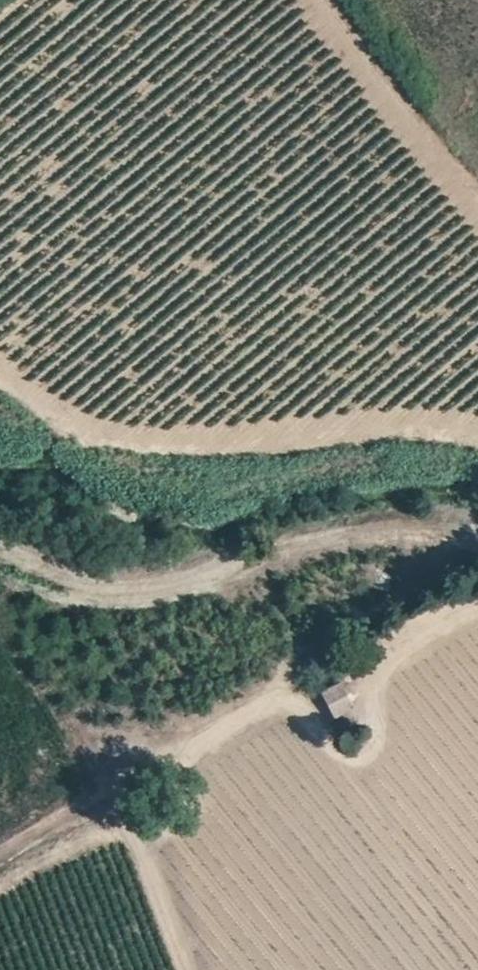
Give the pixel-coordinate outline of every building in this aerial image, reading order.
[(319,694),(333,720),(352,711),(338,683),(319,694)]
